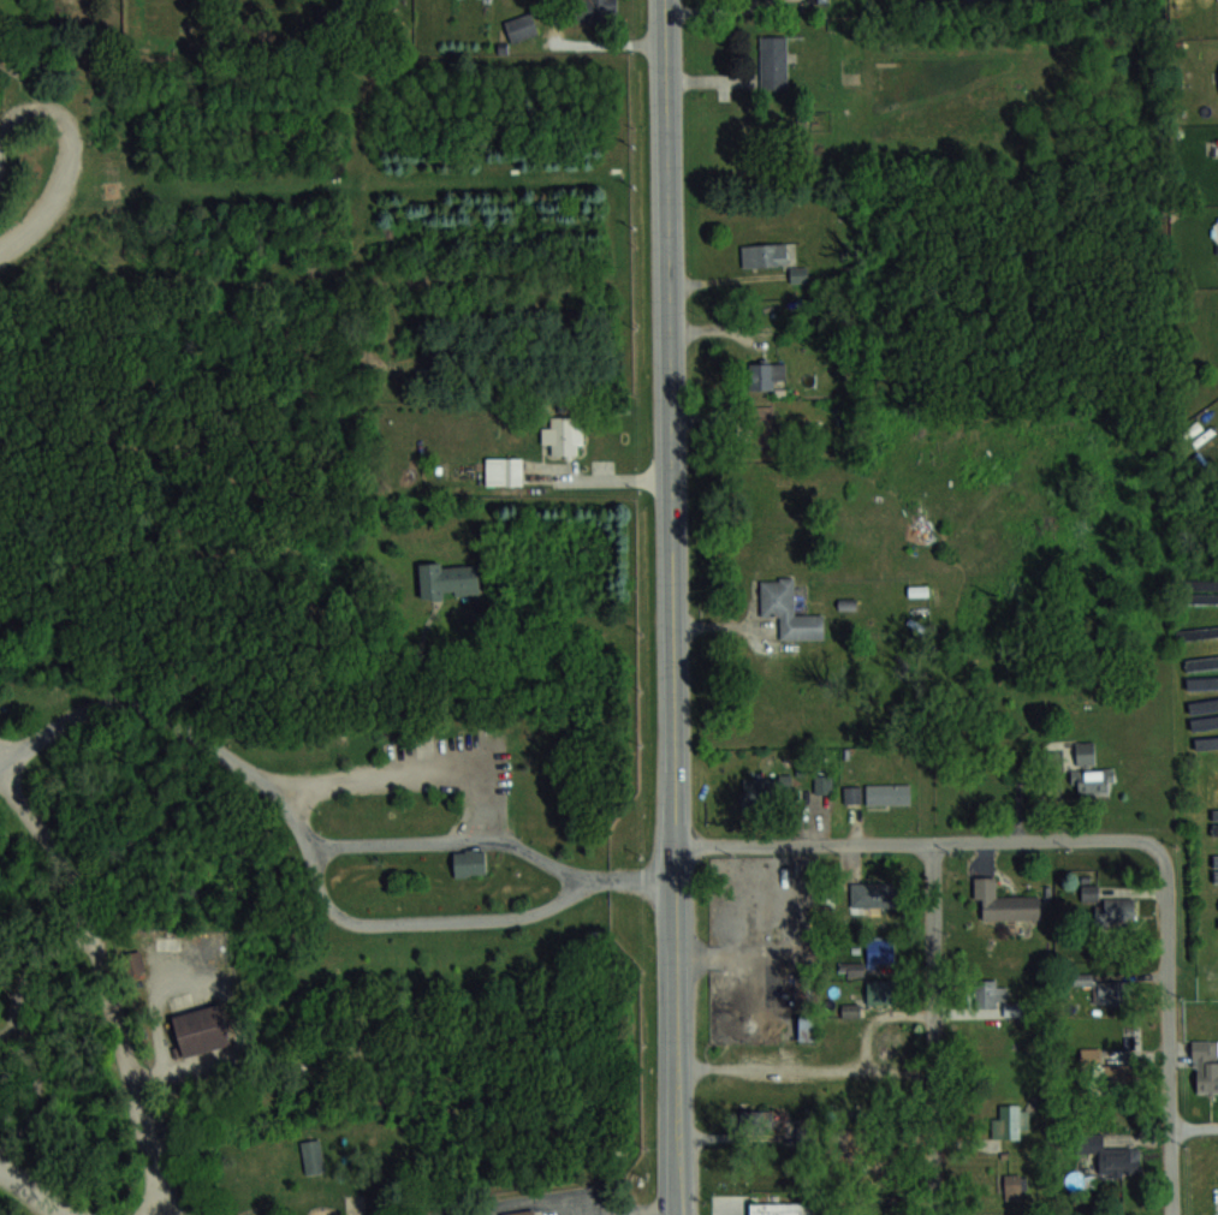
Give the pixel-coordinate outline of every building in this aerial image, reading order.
[(579,22),(616,22),(616,0),(579,0),(579,22)] [(504,21),(512,42),(538,32),(531,12),(504,21)] [(761,87),(787,87),(787,35),(761,35),(761,87)] [(742,243),(742,265),(787,265),(787,243),(742,243)] [(785,362),(750,362),(750,388),(785,388),(785,362)] [(552,453),(581,453),(581,417),(551,417),(551,426),(542,426),(542,442),(552,442),(552,453)] [(486,484),(522,484),(522,457),(486,457),(486,484)] [(442,589),(442,595),(421,597),(417,562),(440,561),(440,566),(476,562),(479,590),(454,592),(453,588),(442,589)] [(795,615),(795,579),(761,579),(761,616),(779,616),(779,640),(817,639),(817,615),(795,615)] [(910,595),(928,595),(928,586),(910,587),(910,595)] [(1095,741),(1077,741),(1077,769),(1072,770),(1072,792),(1115,792),(1114,768),(1096,768),(1095,741)] [(832,774),(815,774),(815,792),(832,792),(832,774)] [(744,777),(744,803),(791,803),(791,777),(744,777)] [(866,803),(910,803),(910,783),(866,783),(866,803)] [(845,802),(862,802),(862,784),(845,784),(845,802)] [(452,851),(483,848),(485,874),(453,875),(452,851)] [(996,876),(975,876),(975,899),(983,899),(983,918),(1040,918),(1040,895),(996,895),(996,876)] [(809,879),(784,877),(782,902),(807,904),(809,879)] [(851,882),(851,906),(897,906),(897,882),(851,882)] [(1135,912),(1136,885),(1084,884),(1083,911),(1135,912)] [(896,937),(866,937),(866,960),(841,960),(841,976),(863,976),(864,1000),(896,1000),(896,937)] [(145,970),(140,952),(124,956),(129,974),(145,970)] [(976,1007),(1000,1007),(1000,978),(976,978),(976,1007)] [(1092,1003),(1127,1003),(1127,980),(1092,980),(1092,1003)] [(230,1042),(183,1055),(171,1017),(219,1002),(230,1042)] [(1193,1040),(1193,1091),(1217,1091),(1217,1039),(1193,1040)] [(1137,1079),(1137,1049),(1101,1049),(1101,1079),(1137,1079)] [(1000,1116),(992,1116),(992,1138),(1027,1138),(1027,1104),(1000,1104),(1000,1116)] [(741,1109),(741,1130),(774,1130),(774,1109),(741,1109)] [(1140,1148),(1103,1148),(1103,1136),(1077,1135),(1077,1153),(1099,1154),(1099,1173),(1140,1174),(1140,1148)] [(306,1172),(324,1170),(320,1139),(302,1141),(306,1172)] [(813,1204),(813,1214),(747,1214),(747,1205),(813,1204)] [(533,1207),(534,1214),(501,1214),(500,1211),(533,1207)]
